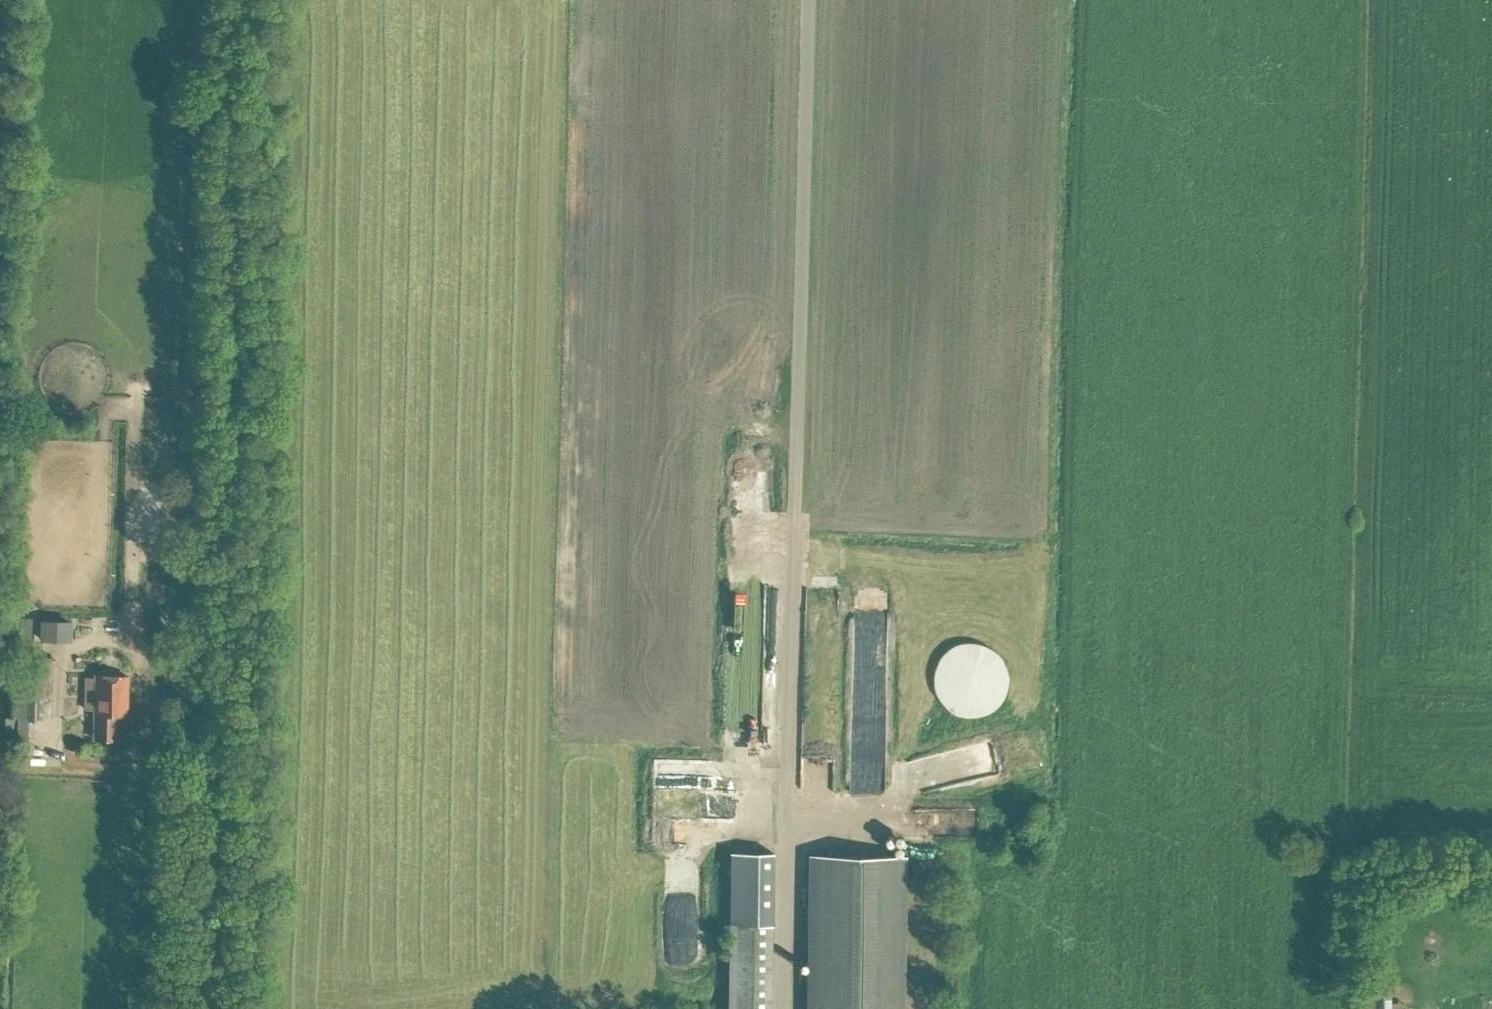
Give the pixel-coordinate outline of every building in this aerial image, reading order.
[(41,615),(41,636),(72,636),(72,615),(41,615)] [(21,616),(20,639),(31,639),(31,616),(21,616)] [(940,657),(935,667),(934,678),(935,688),(940,698),(947,707),(956,712),(966,716),(977,716),(988,712),(997,707),(1004,698),(1008,688),(1010,678),(1008,667),(1004,657),(997,649),(988,643),(977,640),(966,640),(956,643),(947,649),(940,657)] [(17,717),(51,718),(52,657),(19,656),(17,717)] [(95,674),(94,708),(94,737),(118,738),(119,712),(127,713),(129,675),(95,674)] [(13,731),(14,717),(5,716),(3,730),(13,731)] [(772,851),(730,851),(727,1008),(770,1008),(772,851)] [(808,853),(806,1008),(905,1008),(907,855),(808,853)] [(1363,1008),(1393,1008),(1393,990),(1363,990),(1363,1008)]
